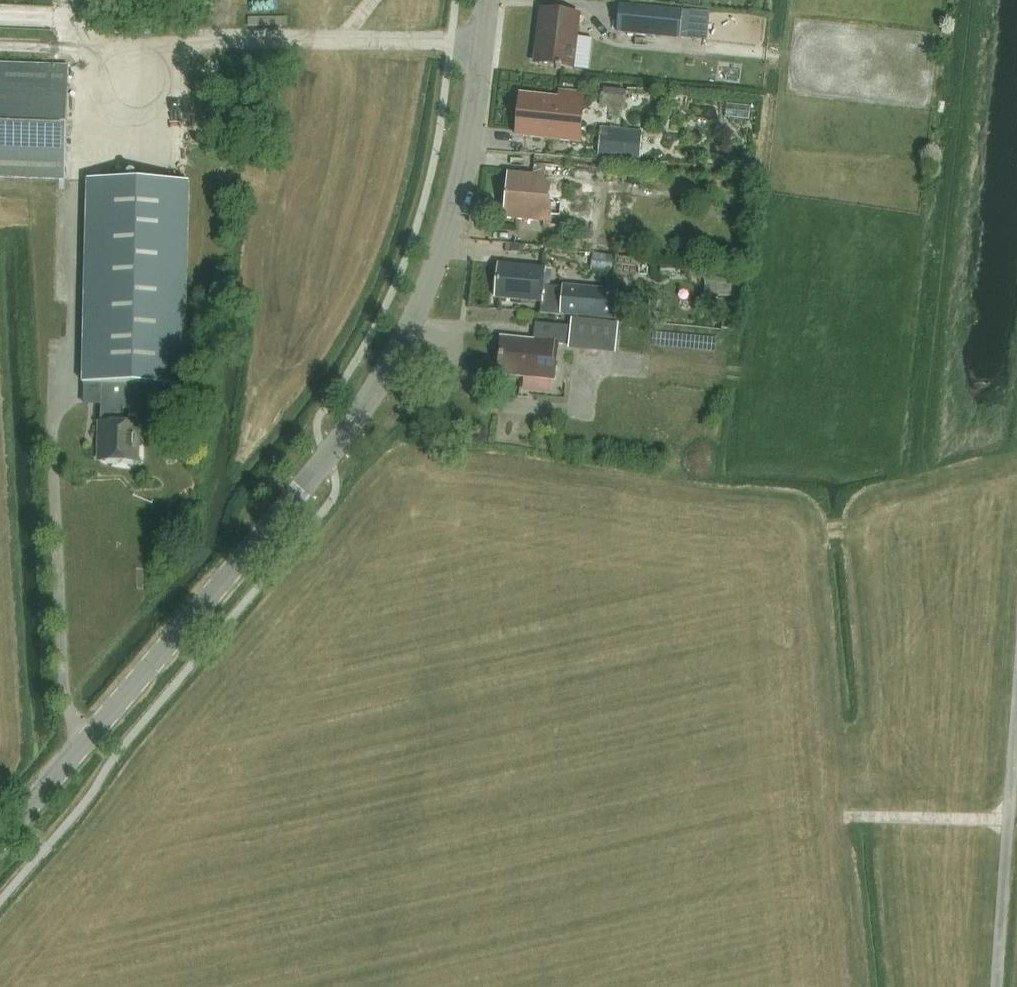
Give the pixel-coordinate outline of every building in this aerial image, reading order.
[(707,40),(709,14),(620,5),(618,33),(680,39),(680,38),(707,41),(707,40)] [(542,10),(540,29),(546,30),(542,68),(574,72),(590,74),(593,38),(578,37),(580,15),(542,10)] [(65,180),(69,68),(0,65),(0,178),(65,180)] [(605,101),(627,105),(630,89),(608,85),(605,101)] [(521,95),(517,131),(530,133),(529,138),(580,143),(585,94),(561,92),(560,99),(521,95)] [(645,156),(645,127),(602,127),(602,156),(645,156)] [(568,207),(570,169),(534,165),(533,176),(508,173),(503,218),(544,221),(544,228),(590,232),(591,222),(575,221),(576,208),(568,207)] [(190,183),(89,181),(85,385),(103,386),(101,462),(139,463),(140,425),(124,424),(125,411),(129,411),(140,401),(140,386),(185,387),(190,183)] [(511,245),(511,253),(520,254),(521,245),(511,245)] [(594,256),(593,270),(615,273),(617,258),(594,256)] [(564,289),(547,287),(544,287),(546,269),(499,265),(496,299),(543,303),(542,315),(563,317),(563,314),(615,319),(617,292),(564,288),(564,289)] [(708,294),(734,294),(734,275),(708,275),(708,294)] [(684,313),(700,305),(694,291),(677,298),(684,313)] [(552,380),(556,344),(569,346),(569,350),(616,354),(619,323),(572,318),(571,328),(536,324),(534,342),(502,339),(499,375),(552,380)]
